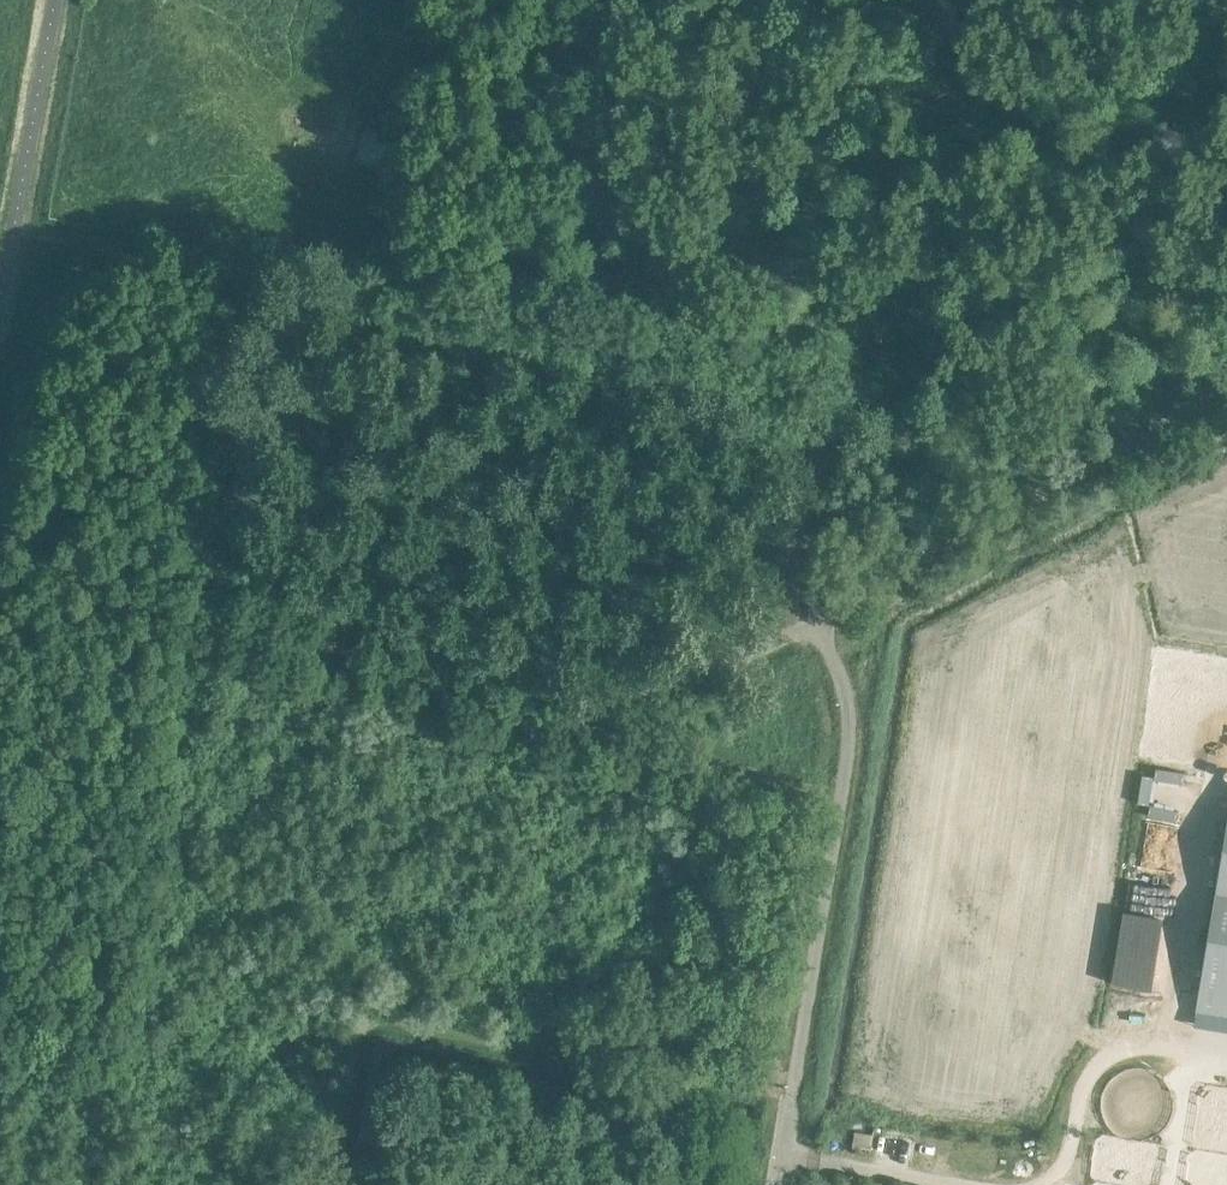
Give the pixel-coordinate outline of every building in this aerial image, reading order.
[(1196,1010),(1226,1015),(1226,820),(1224,836),(1215,892),(1196,1010)]
